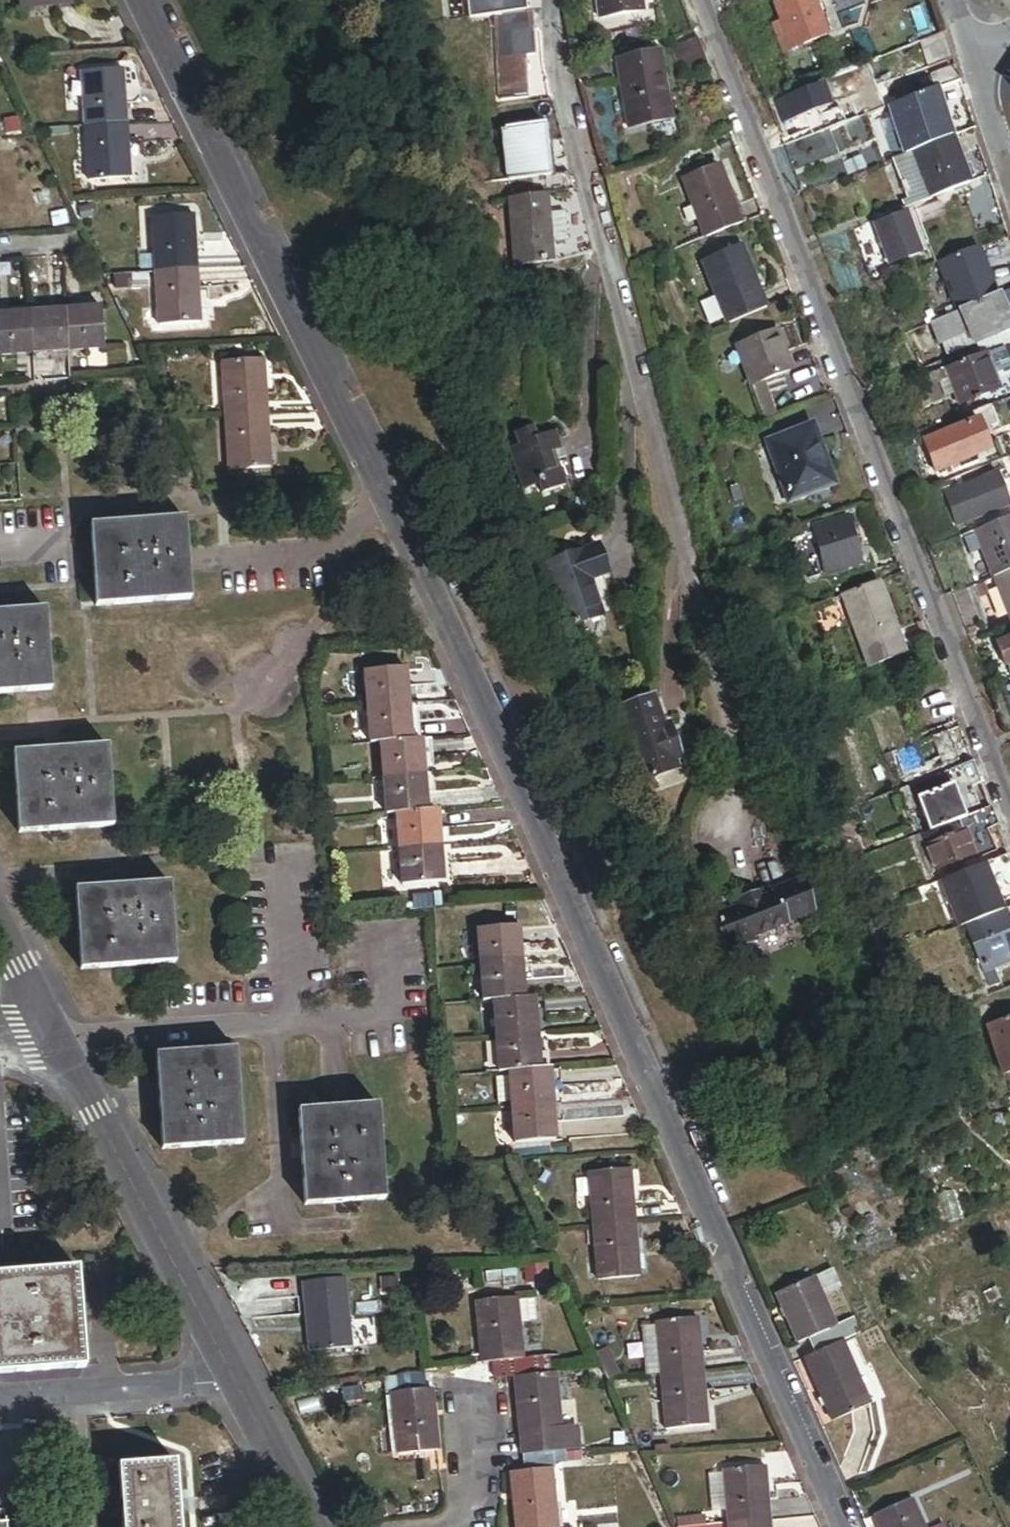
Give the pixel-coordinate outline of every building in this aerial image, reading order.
[(529,17),(527,0),(475,0),(478,24),(484,23),(529,17)] [(632,11),(630,0),(588,0),(590,17),(632,11)] [(784,55),(818,43),(803,0),(769,12),(773,24),(779,42),(784,55)] [(857,18),(851,0),(849,0),(826,8),(833,26),(857,18)] [(529,17),(484,23),(495,108),(536,103),(531,62),(540,61),(534,18),(529,19),(529,17)] [(772,44),(779,42),(773,24),(766,27),(772,44)] [(932,70),(952,63),(942,36),(922,43),(932,70)] [(669,82),(696,72),(685,40),(657,50),(669,82)] [(619,126),(656,121),(645,55),(609,61),(619,126)] [(953,69),(931,77),(937,92),(959,84),(953,69)] [(85,128),(125,125),(123,104),(121,104),(119,71),(81,74),(85,128)] [(910,156),(949,141),(931,94),(892,109),(895,118),(910,156)] [(789,128),(809,120),(821,115),(813,95),(766,113),(774,134),(789,128)] [(845,126),(856,122),(852,110),(841,114),(845,126)] [(895,162),(910,156),(895,118),(880,124),(895,162)] [(793,138),(813,130),(809,120),(789,128),(793,138)] [(126,148),(125,125),(85,128),(89,182),(127,180),(125,148),(126,148)] [(512,188),(553,184),(546,131),(506,136),(509,164),(512,183),(512,188)] [(928,202),(967,187),(949,141),(910,156),(928,202)] [(896,206),(899,213),(928,202),(910,156),(895,162),(886,165),(901,205),(896,206)] [(512,183),(509,164),(491,166),(494,185),(512,183)] [(696,238),(727,226),(703,167),(673,179),(696,238)] [(550,206),(559,280),(564,280),(595,264),(582,201),(550,206)] [(920,225),(947,216),(942,204),(916,213),(920,225)] [(520,285),(559,280),(550,206),(511,210),(520,285)] [(157,273),(195,270),(194,249),(191,249),(189,216),(153,219),(157,273)] [(898,219),(871,230),(886,269),(913,258),(898,219)] [(961,308),(1003,294),(985,248),(945,262),(961,308)] [(713,322),(751,308),(730,249),(692,263),(713,322)] [(197,292),(195,270),(157,273),(161,327),(197,325),(195,292),(197,292)] [(877,285),(898,278),(896,270),(875,277),(877,285)] [(113,275),(113,289),(150,289),(150,275),(113,275)] [(1009,345),(1009,315),(1003,294),(961,308),(945,315),(959,353),(982,345),(985,354),(1009,345)] [(102,310),(65,312),(68,352),(105,349),(102,310)] [(68,352),(65,312),(30,315),(32,354),(68,352)] [(30,315),(0,317),(0,356),(32,354),(30,315)] [(747,382),(773,372),(759,333),(722,346),(750,424),(760,420),(747,382)] [(988,381),(1006,375),(999,355),(908,387),(913,404),(945,393),(951,409),(993,394),(988,381)] [(225,418),(268,415),(266,393),(264,393),(262,362),(222,364),(225,418)] [(269,436),(268,415),(225,418),(229,471),(268,468),(266,436),(269,436)] [(782,498),(818,484),(798,430),(762,443),(782,498)] [(957,468),(976,460),(966,431),(946,438),(957,468)] [(927,479),(957,468),(946,438),(917,449),(927,479)] [(572,506),(561,475),(568,472),(560,451),(542,457),(538,445),(518,453),(522,464),(511,468),(527,511),(543,505),(547,515),(572,506)] [(940,493),(957,535),(970,530),(1009,514),(1009,484),(1007,475),(996,480),(993,472),(940,493)] [(1009,572),(1009,514),(970,530),(989,580),(1009,572)] [(192,601),(185,520),(90,528),(97,609),(192,601)] [(832,576),(849,570),(834,531),(817,537),(832,576)] [(812,584),(832,576),(817,537),(797,545),(799,551),(812,584)] [(610,594),(600,566),(552,583),(575,647),(608,635),(595,599),(610,594)] [(1009,627),(1009,572),(989,580),(1008,628),(1009,627)] [(851,668),(890,653),(865,586),(826,601),(851,668)] [(47,611),(0,614),(0,695),(52,691),(47,611)] [(993,648),(1005,679),(1009,677),(1009,641),(993,648)] [(366,673),(368,708),(409,705),(406,669),(366,673)] [(409,705),(368,708),(371,744),(381,743),(412,741),(409,705)] [(670,750),(668,744),(657,714),(622,727),(649,801),(683,789),(680,779),(686,777),(676,748),(670,750)] [(895,786),(951,765),(940,736),(884,757),(887,767),(895,786)] [(381,743),(384,780),(424,777),(421,740),(412,741),(381,743)] [(114,828),(109,749),(14,755),(19,835),(114,828)] [(878,771),(887,767),(884,757),(874,761),(878,771)] [(961,823),(950,791),(970,784),(963,766),(921,782),(927,797),(914,802),(927,836),(943,830),(955,825),(961,823)] [(424,777),(384,780),(387,815),(397,814),(427,812),(424,777)] [(397,814),(400,851),(441,847),(438,811),(427,812),(397,814)] [(957,868),(987,857),(980,837),(990,833),(983,814),(961,823),(955,825),(960,837),(947,842),(943,830),(927,836),(910,842),(925,879),(945,872),(947,879),(960,875),(957,868)] [(441,847),(400,851),(403,886),(444,883),(441,847)] [(989,905),(1009,897),(1009,885),(1000,859),(960,875),(947,879),(934,885),(950,928),(954,927),(992,913),(989,905)] [(176,965),(170,884),(76,891),(82,972),(176,965)] [(737,963),(819,932),(806,896),(783,905),(784,908),(725,930),(737,963)] [(1005,941),(1009,940),(1004,925),(1000,927),(995,912),(992,913),(954,927),(980,994),(990,989),(985,974),(1001,968),(998,959),(1009,955),(1005,941)] [(478,931),(480,967),(522,964),(519,928),(478,931)] [(522,964),(480,967),(483,1002),(493,1001),(524,999),(522,964)] [(493,1001),(496,1037),(537,1033),(534,998),(524,999),(493,1001)] [(1009,1076),(1009,1023),(981,1034),(999,1080),(1009,1076)] [(537,1033),(496,1037),(499,1073),(509,1072),(540,1070),(537,1033)] [(243,1145),(236,1051),(156,1057),(164,1151),(243,1145)] [(511,1104),(512,1108),(553,1105),(550,1069),(540,1070),(509,1072),(509,1078),(511,1104)] [(511,1104),(509,1078),(496,1079),(498,1106),(511,1104)] [(386,1201),(379,1105),(299,1112),(306,1208),(386,1201)] [(553,1105),(512,1108),(514,1144),(556,1140),(553,1105)] [(590,1173),(594,1226),(633,1223),(631,1201),(629,1201),(626,1170),(590,1173)] [(633,1223),(594,1226),(599,1280),(635,1277),(633,1244),(635,1244),(633,1223)] [(567,1268),(558,1247),(550,1250),(559,1272),(567,1268)] [(842,1291),(833,1270),(815,1278),(824,1299),(842,1291)] [(83,1368),(76,1272),(0,1278),(0,1374),(83,1368)] [(542,1272),(527,1274),(528,1286),(543,1285),(542,1272)] [(500,1273),(486,1274),(487,1285),(501,1284),(500,1273)] [(844,1343),(860,1336),(854,1321),(837,1328),(824,1299),(815,1278),(778,1294),(800,1344),(811,1339),(818,1354),(844,1343)] [(516,1288),(515,1279),(503,1280),(503,1289),(516,1288)] [(352,1348),(346,1280),(305,1284),(312,1352),(352,1348)] [(515,1303),(514,1299),(478,1303),(481,1337),(485,1336),(488,1364),(496,1364),(497,1380),(518,1378),(550,1375),(548,1358),(521,1361),(517,1324),(535,1322),(533,1301),(515,1303)] [(664,1377),(704,1373),(702,1351),(699,1351),(696,1320),(659,1323),(659,1324),(664,1377)] [(664,1377),(659,1324),(641,1326),(646,1379),(664,1377)] [(818,1354),(807,1359),(825,1401),(820,1403),(824,1411),(829,1408),(835,1424),(872,1407),(844,1343),(818,1354)] [(619,1375),(607,1348),(596,1353),(608,1380),(619,1375)] [(706,1393),(704,1373),(664,1377),(669,1431),(707,1427),(703,1393),(706,1393)] [(556,1402),(554,1374),(550,1375),(518,1378),(521,1413),(525,1412),(528,1440),(524,1440),(525,1456),(553,1453),(551,1437),(563,1436),(563,1429),(560,1401),(556,1402)] [(426,1390),(425,1375),(396,1377),(398,1393),(394,1393),(397,1429),(401,1428),(403,1456),(439,1452),(436,1417),(431,1418),(428,1390),(426,1390)] [(580,1450),(578,1428),(563,1429),(563,1436),(551,1437),(553,1453),(580,1450)] [(553,1453),(525,1456),(527,1473),(519,1474),(522,1501),(516,1502),(519,1526),(555,1526),(553,1506),(556,1506),(552,1470),(554,1470),(553,1453)] [(175,1465),(121,1468),(125,1526),(180,1526),(175,1465)] [(732,1526),(771,1522),(769,1498),(765,1499),(763,1468),(727,1470),(732,1526)] [(914,1501),(876,1517),(880,1526),(925,1526),(914,1501)] [(705,1517),(677,1519),(677,1526),(706,1526),(705,1517)]
